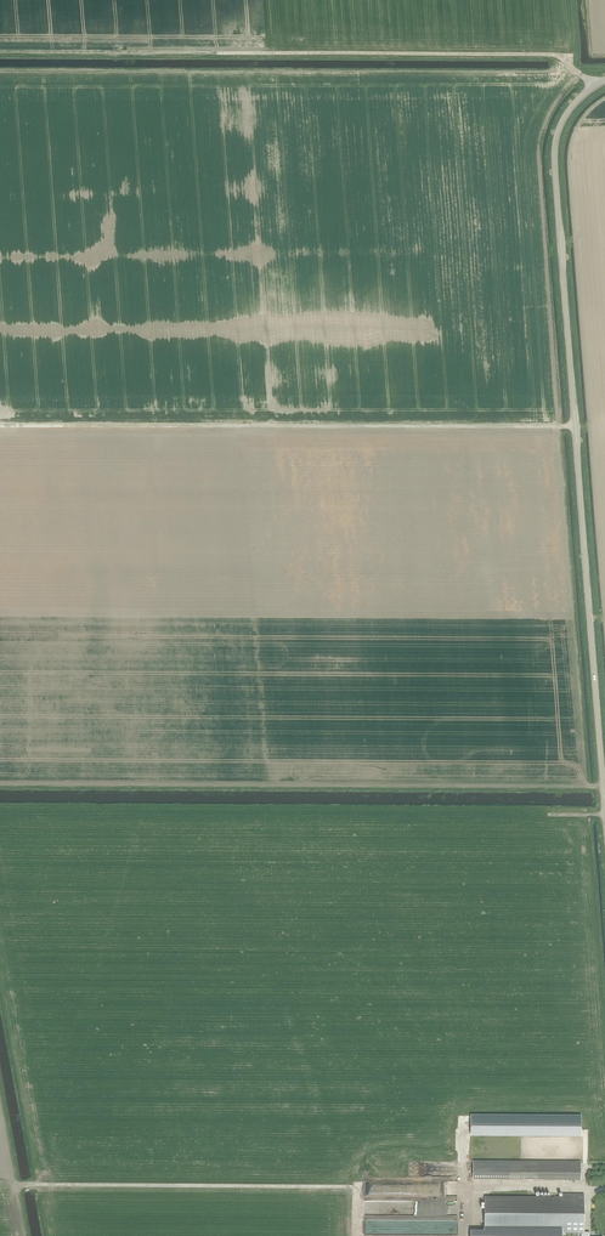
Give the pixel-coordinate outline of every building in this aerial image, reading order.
[(581,1137),(581,1118),(469,1117),(469,1137),(581,1137)] [(473,1161),(473,1173),(497,1173),(497,1180),(581,1180),(581,1161),(521,1161),(473,1161)] [(484,1231),(562,1233),(571,1233),(582,1233),(582,1235),(589,1235),(589,1233),(584,1233),(583,1195),(583,1194),(562,1194),(562,1198),(550,1198),(484,1197),(484,1231)]
